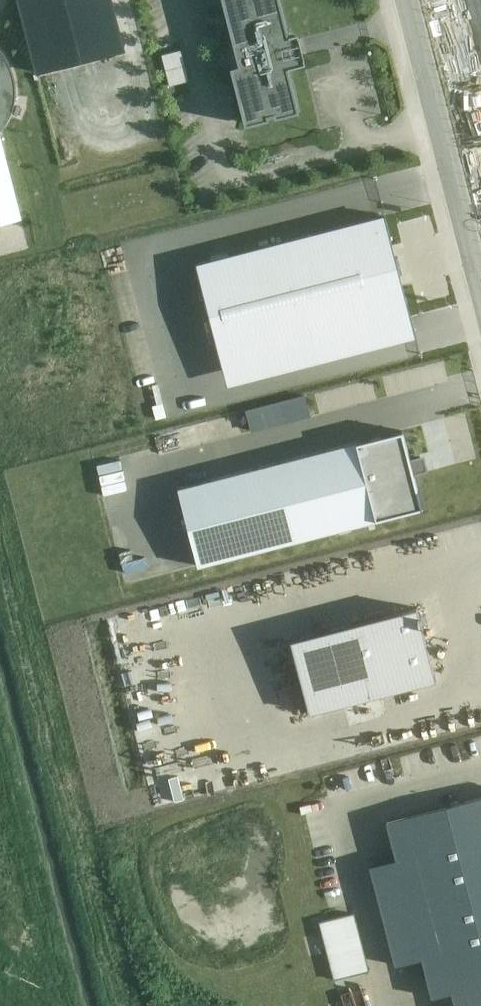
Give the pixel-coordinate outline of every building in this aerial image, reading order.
[(33,73),(118,53),(105,0),(15,0),(33,73)] [(243,58),(231,61),(248,121),(269,116),(268,112),(278,109),(279,114),(301,108),(289,64),(308,59),(304,42),(300,25),(288,28),(281,0),(227,0),(243,58)] [(7,112),(18,93),(13,63),(2,43),(0,40),(0,120),(7,112)] [(171,86),(190,81),(182,48),(162,53),(171,86)] [(22,216),(0,134),(0,222),(22,216)] [(194,261),(220,366),(411,316),(383,209),(194,261)] [(399,429),(175,486),(195,564),(419,507),(399,429)] [(417,608),(291,640),(310,713),(436,681),(417,608)] [(387,822),(398,863),(370,870),(396,973),(422,966),(431,999),(452,994),(455,1005),(480,1005),(480,799),(387,822)] [(325,953),(332,978),(366,968),(350,912),(316,922),(325,953)]
